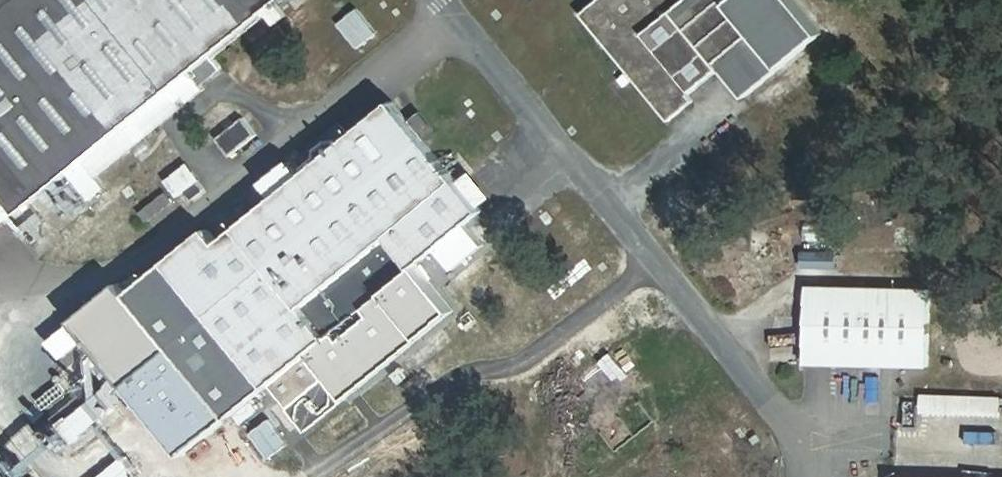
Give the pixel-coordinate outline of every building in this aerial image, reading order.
[(15,192),(259,0),(0,0),(0,173),(15,192)] [(789,0),(597,0),(580,14),(667,117),(722,71),(746,99),(820,36),(789,0)] [(199,84),(222,72),(216,60),(193,72),(199,84)] [(115,284),(71,321),(183,456),(269,384),(310,433),(455,313),(417,269),(487,211),(391,97),(216,243),(204,229),(124,295),(115,284)] [(230,153),(256,133),(245,117),(218,137),(230,153)] [(167,180),(178,196),(201,179),(189,164),(167,180)] [(936,289),(812,284),(811,363),(936,367),(936,289)] [(796,361),(798,332),(772,330),(771,345),(778,345),(777,359),(796,361)] [(926,414),(1001,417),(1001,396),(927,394),(926,414)] [(271,460),(291,442),(269,417),(249,434),(271,460)]
